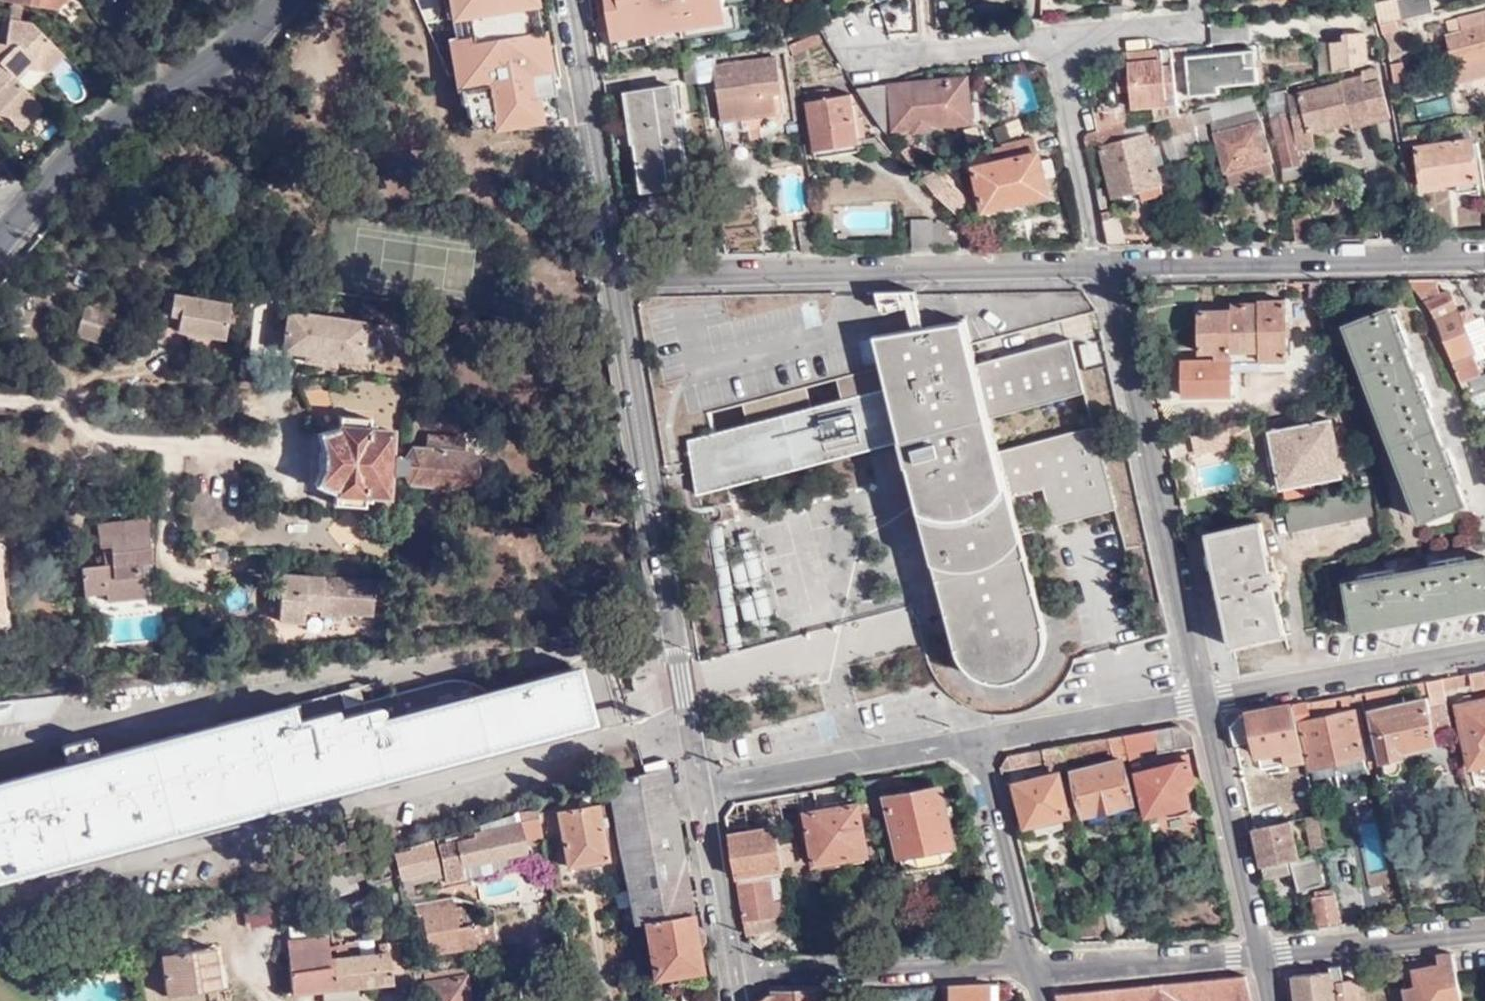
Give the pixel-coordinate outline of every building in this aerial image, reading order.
[(436,0),(417,0),(418,19),(438,18),(436,0)] [(736,0),(614,0),(618,25),(623,29),(633,27),(635,36),(662,32),(659,15),(675,13),(691,10),(692,20),(707,18),(742,12),(736,0)] [(1402,17),(1434,9),(1431,0),(1398,0),(1402,17)] [(692,20),(691,10),(675,13),(678,29),(708,24),(707,18),(692,20)] [(1455,65),(1484,57),(1484,10),(1447,20),(1450,33),(1446,34),(1455,65)] [(16,76),(26,65),(47,68),(62,53),(30,21),(3,16),(0,31),(5,32),(4,42),(0,41),(0,59),(16,76)] [(559,61),(552,18),(542,21),(548,63),(559,61)] [(1396,19),(1387,21),(1390,29),(1398,27),(1396,19)] [(1335,66),(1335,69),(1367,60),(1364,29),(1345,30),(1346,38),(1334,40),(1335,66)] [(813,36),(787,47),(789,56),(817,44),(813,36)] [(1335,66),(1334,40),(1320,41),(1322,67),(1335,66)] [(786,51),(781,42),(770,46),(775,56),(786,51)] [(541,94),(531,44),(507,49),(509,60),(492,64),(495,82),(474,86),(477,100),(487,97),(502,114),(519,99),(541,94)] [(1173,46),(1174,56),(1188,55),(1190,55),(1189,44),(1173,46)] [(1165,75),(1175,75),(1174,56),(1173,46),(1129,50),(1133,101),(1167,97),(1165,75)] [(1190,55),(1188,55),(1191,92),(1221,91),(1221,83),(1258,80),(1256,49),(1190,55)] [(1455,65),(1459,80),(1484,75),(1484,57),(1455,65)] [(16,76),(0,59),(0,111),(5,112),(13,114),(24,114),(38,101),(14,77),(16,76)] [(699,82),(695,59),(684,61),(688,84),(699,82)] [(776,59),(714,67),(722,118),(773,111),(771,94),(781,93),(776,59)] [(1364,79),(1382,74),(1379,63),(1361,68),(1362,72),(1364,79)] [(1387,65),(1390,84),(1404,82),(1401,63),(1387,65)] [(1290,110),(1293,130),(1305,128),(1307,131),(1350,119),(1352,124),(1391,112),(1382,74),(1364,79),(1362,72),(1287,91),(1290,110)] [(889,85),(855,88),(883,131),(907,127),(916,129),(923,129),(932,128),(935,125),(972,121),(968,77),(889,85)] [(1274,87),(1278,113),(1290,110),(1287,91),(1286,84),(1274,87)] [(674,86),(631,93),(645,178),(688,172),(674,86)] [(805,95),(814,150),(859,143),(858,137),(852,103),(851,96),(831,99),(830,90),(805,95)] [(1419,119),(1452,113),(1449,98),(1416,104),(1419,119)] [(41,104),(38,101),(24,114),(13,114),(5,112),(20,127),(41,104)] [(852,103),(858,137),(866,135),(863,117),(858,118),(856,103),(852,103)] [(1093,111),(1096,128),(1126,121),(1122,105),(1093,111)] [(1255,110),(1211,122),(1214,134),(1211,134),(1222,175),(1224,175),(1228,185),(1270,174),(1267,162),(1271,162),(1260,121),(1259,122),(1255,110)] [(1283,169),(1299,165),(1293,130),(1290,110),(1278,113),(1271,115),(1283,169)] [(1171,134),(1192,128),(1188,111),(1179,114),(1166,118),(1171,134)] [(1484,126),(1483,118),(1444,127),(1444,128),(1446,137),(1450,137),(1450,142),(1417,147),(1423,187),(1476,178),(1468,130),(1484,126)] [(1083,136),(1086,150),(1099,147),(1111,195),(1137,189),(1140,200),(1163,195),(1148,136),(1127,141),(1123,131),(1128,129),(1126,121),(1096,128),(1088,131),(1083,136)] [(1399,138),(1401,147),(1418,143),(1415,135),(1399,138)] [(1044,196),(1040,179),(1037,164),(1030,138),(999,147),(1000,148),(990,151),(993,162),(970,168),(980,212),(1044,196)] [(1037,164),(1040,179),(1050,176),(1047,162),(1037,164)] [(947,187),(937,198),(951,213),(963,202),(947,187)] [(1107,246),(1123,246),(1116,215),(1108,217),(1105,210),(1100,211),(1107,246)] [(911,250),(929,250),(930,245),(930,223),(930,220),(910,220),(911,250)] [(930,223),(930,245),(950,245),(941,224),(930,223)] [(1437,278),(1407,279),(1429,311),(1462,389),(1466,387),(1464,380),(1479,375),(1474,361),(1462,324),(1451,291),(1442,294),(1437,278)] [(176,330),(224,338),(231,301),(165,290),(160,320),(177,323),(176,330)] [(915,290),(877,292),(883,314),(917,305),(915,290)] [(972,345),(1097,312),(1096,309),(1083,292),(957,294),(964,321),(873,336),(881,368),(838,380),(842,400),(812,409),(806,389),(742,405),(747,426),(691,442),(700,496),(900,442),(910,477),(946,468),(965,534),(960,537),(941,571),(936,573),(949,620),(966,616),(970,629),(952,633),(959,655),(964,664),(971,672),(979,678),(991,683),(998,684),(1013,684),(1025,679),(1034,672),(1040,664),(1045,655),(1048,647),(1049,638),(1048,626),(1011,497),(1043,489),(1053,526),(1117,509),(1095,427),(999,452),(991,417),(1086,392),(1072,339),(977,364),(972,345)] [(1232,394),(1231,363),(1230,363),(1230,350),(1260,349),(1260,358),(1262,358),(1287,357),(1285,300),(1259,301),(1259,303),(1232,304),(1232,310),(1198,311),(1199,351),(1215,351),(1216,359),(1182,360),(1183,395),(1232,394)] [(83,306),(75,339),(104,346),(112,313),(83,306)] [(1388,309),(1345,326),(1421,519),(1464,502),(1450,468),(1422,395),(1399,338),(1388,309)] [(290,311),(283,351),(307,355),(308,356),(360,364),(367,325),(290,311)] [(1474,361),(1484,358),(1481,347),(1484,345),(1484,327),(1482,318),(1462,324),(1474,361)] [(1230,350),(1230,363),(1231,363),(1262,362),(1262,358),(1260,358),(1260,349),(1230,350)] [(307,355),(305,363),(335,368),(336,361),(308,356),(307,355)] [(1475,416),(1481,430),(1484,429),(1484,413),(1475,416)] [(405,476),(406,462),(401,459),(390,457),(391,434),(370,434),(369,421),(340,417),(337,428),(319,435),(323,466),(317,486),(333,493),(333,503),(359,505),(360,497),(386,497),(388,475),(405,476)] [(1328,421),(1268,431),(1278,488),(1339,476),(1328,421)] [(1228,426),(1192,434),(1195,451),(1233,443),(1228,426)] [(414,447),(406,462),(405,476),(409,471),(412,488),(472,490),(479,478),(479,465),(475,452),(466,451),(466,437),(437,435),(437,449),(414,447)] [(946,468),(910,477),(936,573),(941,571),(960,537),(965,534),(946,468)] [(1372,487),(1282,506),(1288,531),(1377,513),(1372,487)] [(108,584),(109,594),(110,601),(149,597),(145,562),(154,561),(148,517),(98,523),(101,547),(104,547),(112,547),(114,564),(106,565),(86,567),(86,586),(108,584)] [(1261,522),(1207,533),(1233,646),(1286,634),(1275,586),(1282,585),(1278,570),(1272,570),(1261,522)] [(112,547),(104,547),(106,565),(114,564),(112,547)] [(1355,627),(1484,606),(1484,558),(1446,564),(1377,575),(1347,580),(1355,627)] [(322,614),(342,615),(342,611),(374,614),(376,580),(296,574),(282,586),(280,619),(305,621),(306,607),(322,608),(322,614)] [(282,586),(296,574),(282,574),(282,586)] [(88,595),(109,594),(108,584),(86,586),(88,595)] [(949,620),(952,633),(970,629),(966,616),(949,620)] [(1441,678),(1443,689),(1458,686),(1457,683),(1471,680),(1473,689),(1484,686),(1484,671),(1441,678)] [(587,707),(563,714),(557,690),(573,686),(580,681),(578,675),(570,672),(524,684),(524,690),(490,698),(488,693),(466,687),(454,685),(434,687),(343,711),(340,697),(0,784),(0,880),(277,809),(592,728),(587,707)] [(1441,678),(1367,692),(1369,702),(1428,691),(1440,737),(1454,733),(1443,689),(1441,678)] [(563,714),(587,707),(580,681),(573,686),(557,690),(563,714)] [(1362,692),(1292,705),(1296,723),(1301,721),(1314,776),(1365,764),(1358,735),(1366,732),(1361,707),(1311,719),(1309,709),(1364,699),(1362,692)] [(1423,698),(1368,711),(1380,762),(1384,761),(1385,769),(1392,773),(1398,772),(1400,767),(1398,758),(1403,756),(1401,751),(1434,744),(1423,698)] [(1458,707),(1471,765),(1484,762),(1484,701),(1458,707)] [(602,731),(627,723),(620,703),(595,711),(602,731)] [(1296,723),(1292,705),(1239,714),(1231,726),(1236,744),(1257,741),(1260,755),(1283,750),(1286,764),(1305,761),(1296,723)] [(1178,726),(1124,735),(1130,758),(1132,769),(1140,767),(1137,751),(1156,746),(1158,752),(1195,744),(1193,735),(1178,726)] [(1124,735),(1062,746),(1066,762),(1111,752),(1114,762),(1073,772),(1088,829),(1136,814),(1123,760),(1130,758),(1124,735)] [(1008,755),(1001,767),(1046,763),(1048,774),(1068,769),(1066,762),(1062,746),(1008,755)] [(1187,754),(1161,759),(1163,767),(1138,773),(1147,814),(1189,805),(1185,784),(1194,782),(1187,754)] [(648,772),(667,767),(666,758),(646,763),(648,772)] [(702,971),(667,767),(648,772),(611,782),(636,923),(648,921),(659,978),(702,971)] [(901,775),(864,782),(873,821),(887,817),(880,788),(902,785),(901,775)] [(1059,775),(1017,785),(1026,825),(1068,816),(1059,775)] [(873,821),(864,782),(735,804),(726,816),(747,934),(757,931),(757,929),(778,925),(777,916),(787,914),(785,898),(776,899),(771,870),(785,867),(777,824),(807,819),(815,861),(868,852),(865,836),(877,840),(873,821)] [(942,790),(888,800),(905,870),(959,860),(942,790)] [(610,860),(600,806),(559,814),(567,867),(610,860)] [(524,844),(546,839),(541,809),(516,815),(518,824),(473,834),(473,837),(440,845),(446,883),(465,878),(462,865),(491,858),(525,851),(524,844)] [(1325,845),(1318,815),(1308,817),(1315,846),(1325,845)] [(1290,821),(1256,828),(1267,876),(1295,869),(1301,888),(1322,882),(1317,856),(1312,854),(1298,857),(1290,821)] [(437,869),(433,848),(396,856),(401,878),(437,869)] [(462,865),(465,878),(493,871),(491,858),(462,865)] [(1316,897),(1321,927),(1344,924),(1337,893),(1316,897)] [(452,898),(413,905),(423,958),(474,949),(470,925),(457,927),(452,898)] [(474,949),(495,945),(489,911),(452,898),(457,927),(470,925),(474,949)] [(108,936),(103,919),(93,921),(97,938),(108,936)] [(329,961),(328,942),(288,945),(293,994),(392,986),(391,974),(405,973),(401,945),(388,945),(389,956),(329,961)] [(216,966),(214,947),(159,953),(166,995),(227,985),(225,965),(216,966)] [(1405,988),(1407,1000),(1463,1000),(1457,974),(1452,953),(1439,954),(1440,967),(1416,971),(1418,986),(1405,988)] [(414,976),(460,968),(458,958),(424,963),(423,959),(411,961),(414,976)] [(1291,970),(1295,1000),(1334,1000),(1332,987),(1342,986),(1340,965),(1291,970)] [(427,984),(430,1000),(473,1000),(469,977),(427,984)] [(1182,983),(1186,1000),(1251,1000),(1246,977),(1182,983)] [(1140,987),(1143,1000),(1186,1000),(1182,983),(1140,987)] [(941,986),(943,998),(954,997),(954,1000),(992,1000),(992,984),(941,986)] [(1101,990),(1103,1000),(1143,1000),(1140,987),(1101,990)] [(1101,990),(1056,993),(1059,1000),(1103,1000),(1101,990)] [(820,991),(771,993),(759,1000),(821,1000),(820,991)]
